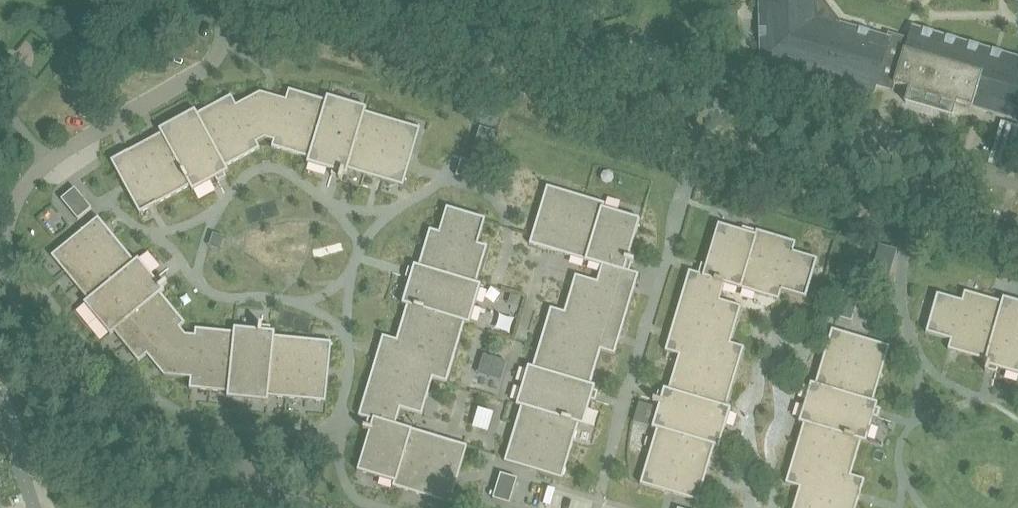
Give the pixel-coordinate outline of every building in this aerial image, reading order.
[(877,79),(889,39),(840,24),(840,22),(823,0),(766,0),(766,14),(760,15),(761,51),(763,51),(770,61),(770,63),(805,73),(805,72),(830,80),(830,81),(873,93),(877,79)] [(908,44),(889,39),(877,79),(910,88),(906,102),(952,116),(956,102),(973,107),(983,74),(1003,80),(1010,56),(913,27),(908,44)] [(973,107),(1017,121),(1017,58),(1010,56),(1003,80),(983,74),(973,107)] [(111,161),(140,214),(190,187),(192,191),(215,178),(217,182),(226,178),(224,174),(229,171),(226,167),(260,149),(257,143),(265,139),(273,141),(272,148),(308,159),(307,163),(332,171),(331,175),(342,178),(343,174),(347,175),(348,170),(403,187),(420,129),(365,112),(367,108),(327,96),(326,100),(289,90),(286,100),(260,92),(236,105),(231,96),(197,114),(195,110),(159,129),(161,134),(111,161)] [(481,129),(472,160),(487,165),(497,134),(481,129)] [(547,186),(529,244),(544,249),(602,266),(597,282),(575,276),(564,312),(550,308),(533,367),(528,366),(516,406),(521,407),(504,462),(562,479),(579,424),(583,426),(591,400),(595,402),(598,392),(594,391),(595,386),(591,385),(601,350),(615,355),(639,275),(629,272),(632,263),(633,263),(634,261),(628,259),(640,219),(603,208),(605,204),(547,186)] [(75,188),(61,199),(78,220),(92,209),(75,188)] [(478,244),(486,219),(447,208),(439,232),(430,229),(419,266),(414,265),(413,269),(408,268),(406,278),(410,279),(402,304),(407,306),(396,340),(383,336),(359,416),(368,419),(366,428),(364,427),(363,430),(369,432),(357,471),(394,482),(393,487),(450,504),(467,446),(396,425),(400,409),(422,415),(433,378),(447,382),(465,323),(469,324),(481,285),(477,284),(488,247),(478,244)] [(326,402),(332,342),(275,336),(275,332),(270,331),(271,327),(259,326),(259,330),(234,328),(234,332),(195,329),(187,336),(180,328),(185,323),(161,294),(164,291),(162,288),(166,285),(158,276),(155,279),(138,259),(135,262),(98,217),(51,256),(88,300),(84,303),(110,335),(114,332),(138,362),(147,355),(164,376),(190,378),(189,389),(228,393),(227,398),(268,402),(269,397),(326,402)] [(640,484),(698,501),(715,447),(719,448),(731,408),(726,407),(744,348),(730,343),(741,307),(720,300),(724,284),(778,300),(781,291),(806,298),(818,259),(793,252),(796,242),(756,230),(755,235),(718,224),(706,265),(701,264),(698,274),(689,271),(665,351),(679,355),(668,390),(664,388),(662,393),(658,392),(656,400),(654,399),(653,402),(659,404),(652,428),(657,429),(640,484)] [(870,278),(886,282),(895,252),(879,247),(870,278)] [(859,297),(842,292),(835,317),(852,322),(859,297)] [(1003,298),(1001,302),(964,292),(962,301),(937,294),(926,333),(951,340),(948,350),(985,360),(983,365),(987,366),(985,372),(988,373),(988,371),(997,373),(998,369),(1017,375),(1017,302),(1003,298)] [(890,347),(832,329),(815,384),(810,383),(799,422),(803,424),(786,483),(799,488),(793,507),(856,507),(865,480),(851,476),(861,441),(866,443),(874,417),(878,419),(881,409),(876,408),(878,403),(873,402),(890,347)] [(483,357),(477,377),(501,384),(507,364),(483,357)] [(517,479),(500,474),(493,499),(510,504),(517,479)]
